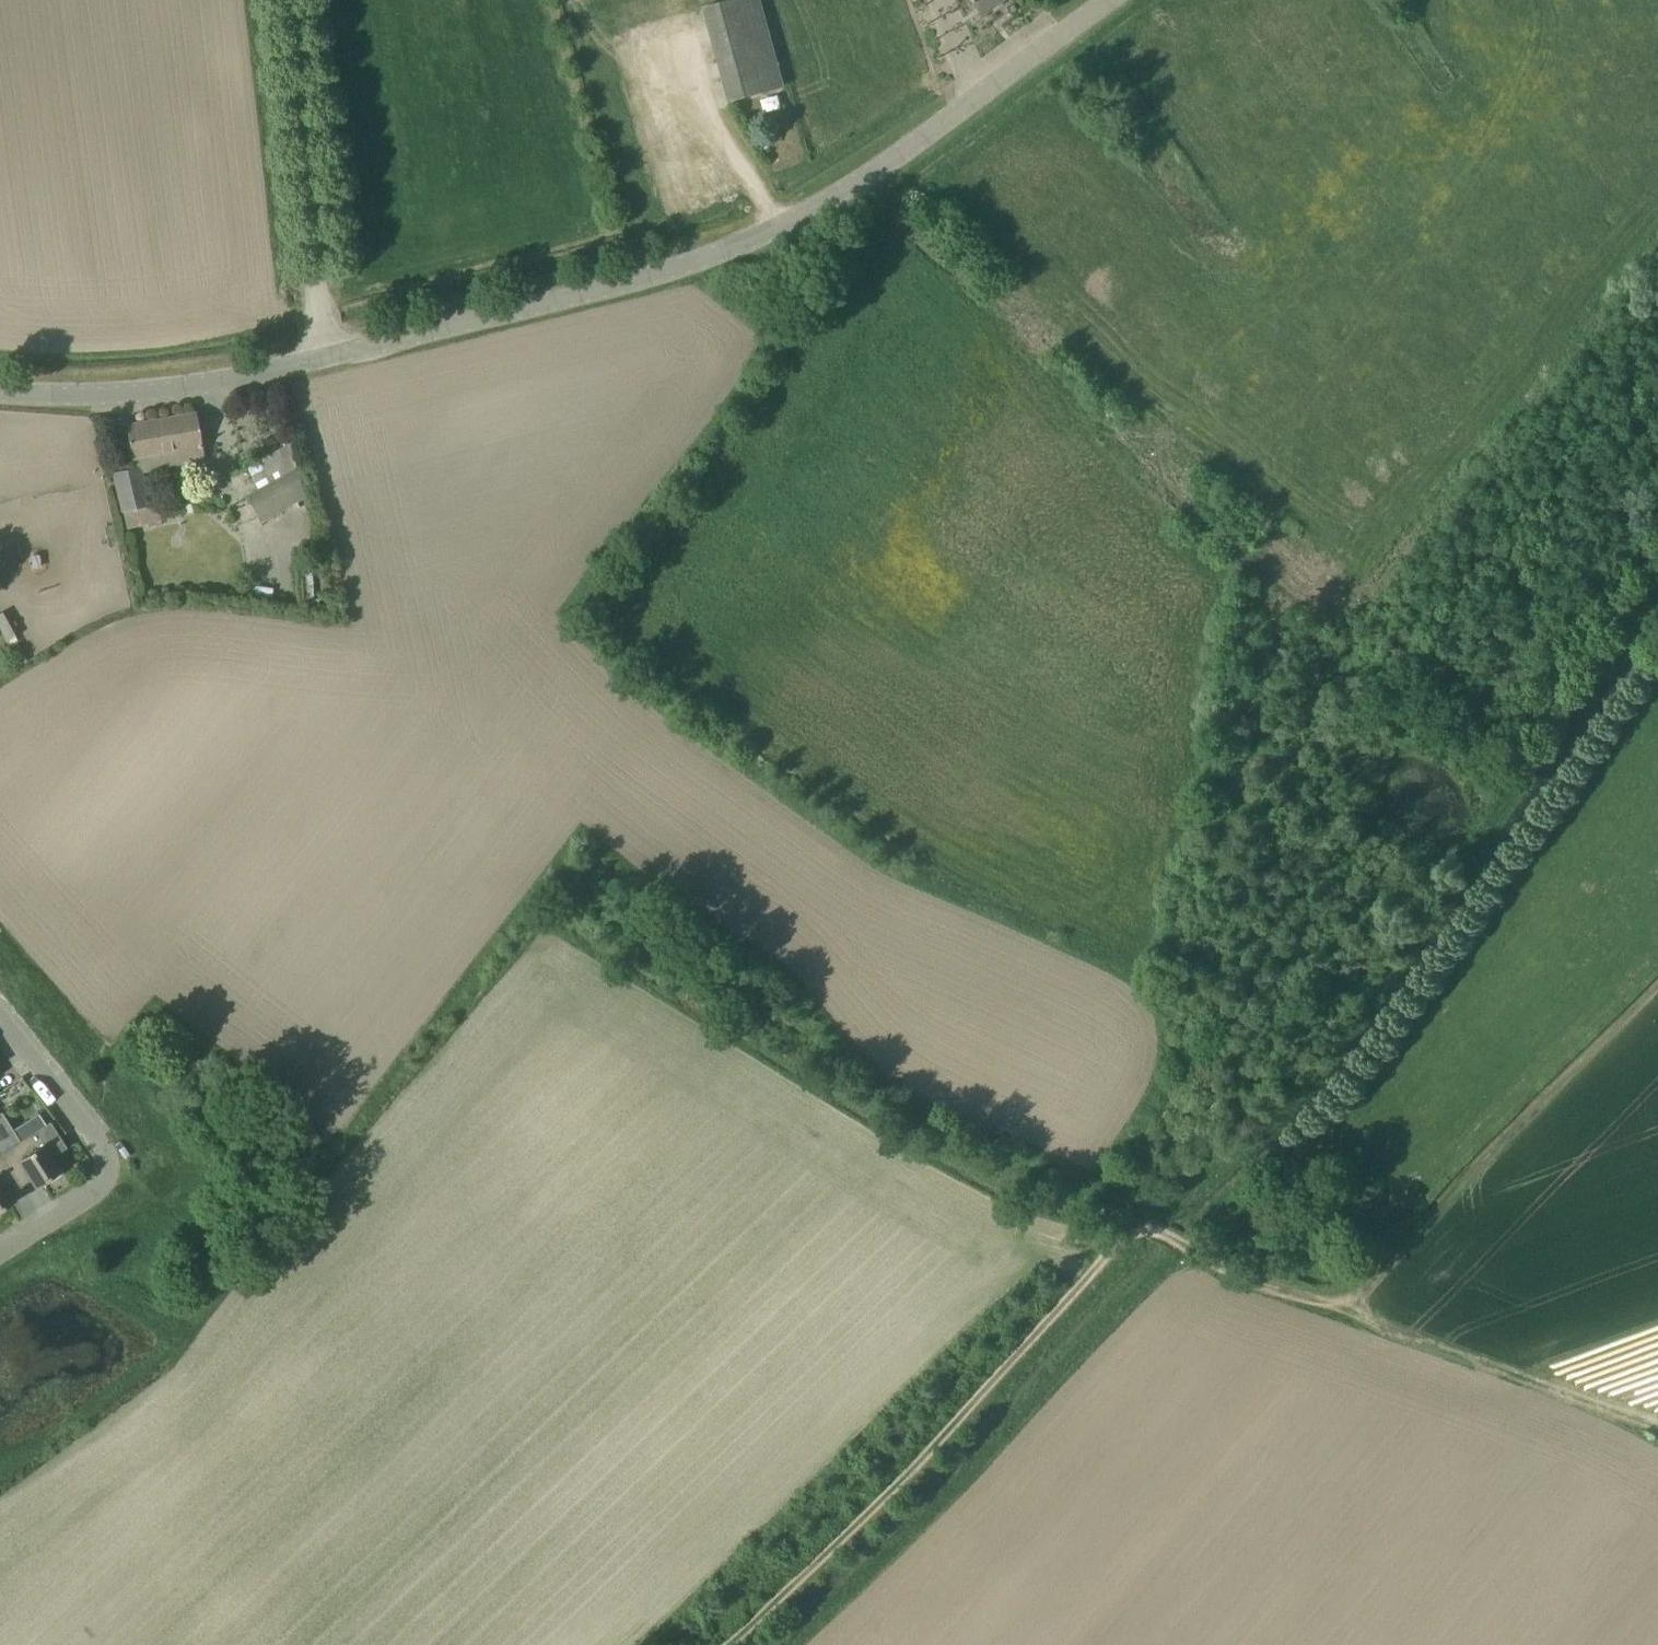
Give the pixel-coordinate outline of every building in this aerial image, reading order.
[(571,13),(594,10),(593,0),(569,0),(571,13)] [(783,85),(760,0),(728,0),(705,6),(731,99),(783,85)] [(985,13),(1002,0),(975,0),(985,13)] [(771,276),(753,285),(756,292),(775,284),(771,276)] [(172,464),(202,459),(196,412),(126,424),(131,459),(171,453),(172,464)] [(261,522),(308,496),(309,496),(294,467),(297,465),(291,441),(246,465),(256,487),(246,493),(261,522)] [(140,466),(140,465),(113,472),(126,528),(161,520),(157,501),(149,503),(140,466)] [(53,1158),(64,1151),(47,1124),(36,1130),(0,1153),(9,1168),(20,1161),(36,1187),(62,1171),(53,1158)] [(9,1168),(0,1153),(0,1173),(9,1168)] [(15,1200),(0,1176),(0,1210),(15,1200)]
